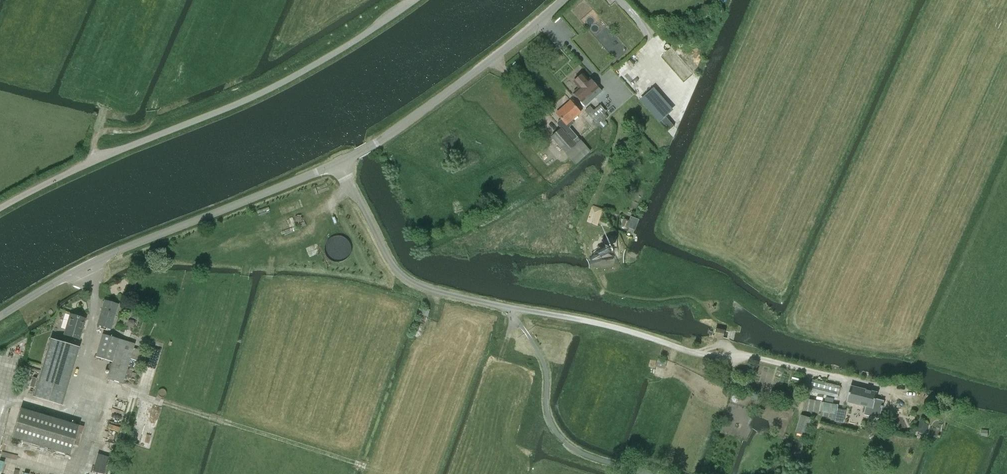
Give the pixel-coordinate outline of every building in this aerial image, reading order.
[(580,88),(574,93),(585,106),(597,95),(594,92),(599,88),(590,78),(589,80),(583,73),(574,82),(580,88)] [(653,86),(639,99),(659,121),(673,108),(653,86)] [(561,129),(552,137),(566,154),(576,145),(573,141),(578,137),(570,127),(574,123),(572,120),(581,112),(574,104),(571,101),(557,114),(562,119),(558,122),(557,124),(561,129)] [(601,105),(589,115),(594,121),(596,119),(600,124),(608,117),(604,113),(606,111),(601,105)] [(666,117),(662,121),(670,130),(674,126),(666,117)] [(576,145),(566,154),(575,164),(590,151),(578,137),(573,141),(576,145)] [(303,198),(288,203),(291,211),(306,205),(303,198)] [(597,224),(602,209),(594,206),(589,221),(597,224)] [(624,218),(621,227),(627,229),(629,226),(634,228),(638,219),(632,217),(630,221),(624,218)] [(330,254),(349,254),(349,236),(330,237),(330,254)] [(600,259),(614,257),(612,243),(598,245),(600,259)] [(104,300),(97,326),(101,327),(100,329),(110,331),(117,304),(104,300)] [(79,339),(85,319),(70,314),(64,334),(79,339)] [(724,338),(725,331),(716,329),(715,336),(724,338)] [(102,334),(96,357),(111,361),(106,379),(122,383),(130,359),(133,349),(134,343),(102,334)] [(61,405),(79,347),(50,339),(33,396),(61,405)] [(133,349),(130,359),(140,362),(143,352),(133,349)] [(665,369),(667,361),(659,359),(657,367),(665,369)] [(838,398),(841,385),(814,377),(810,389),(838,398)] [(880,419),(882,408),(883,406),(884,400),(876,398),(878,392),(850,385),(846,402),(866,407),(864,415),(880,419)] [(905,390),(886,389),(885,405),(905,406),(905,390)] [(732,398),(732,399),(732,400),(732,401),(733,401),(733,402),(734,402),(735,402),(735,403),(736,403),(737,403),(737,402),(738,402),(739,402),(739,401),(739,400),(740,400),(740,399),(740,398),(740,397),(739,397),(739,396),(738,395),(737,395),(736,395),(735,395),(734,395),(733,395),(733,396),(732,396),(732,397),(732,398)] [(805,399),(802,411),(819,414),(819,412),(821,412),(820,416),(835,418),(838,405),(820,401),(805,399)] [(69,454),(78,425),(20,408),(12,436),(69,454)] [(131,443),(142,445),(150,413),(139,411),(131,443)] [(810,418),(802,415),(797,431),(805,434),(810,418)] [(917,431),(925,434),(929,426),(920,422),(917,431)]
